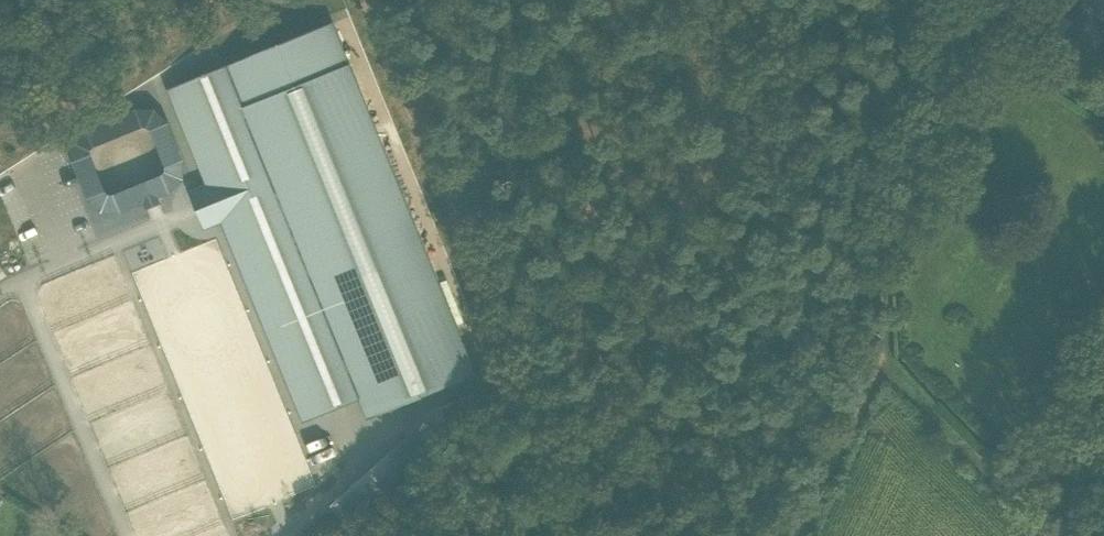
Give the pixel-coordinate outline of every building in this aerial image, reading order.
[(332,23),(185,82),(223,175),(202,184),(189,189),(204,226),(218,221),(238,213),(320,414),(359,398),(367,418),(475,374),(332,23)] [(223,175),(185,82),(166,90),(202,184),(223,175)] [(170,122),(156,108),(137,108),(87,128),(73,140),(72,160),(87,198),(101,211),(121,212),(144,203),(147,208),(161,202),(159,198),(172,192),(185,178),(185,159),(170,122)] [(26,213),(2,184),(0,186),(0,230),(2,232),(26,213)] [(320,414),(238,213),(218,221),(300,421),(320,414)] [(419,424),(330,504),(346,521),(425,451),(435,441),(419,424)]
